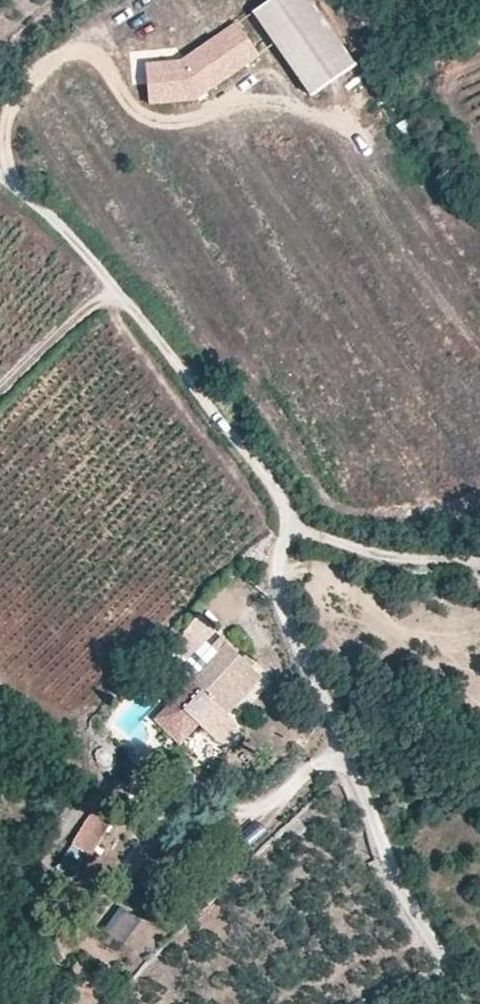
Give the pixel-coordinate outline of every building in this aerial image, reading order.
[(255,13),(313,97),(356,68),(308,0),(274,0),(255,13)] [(260,56),(238,24),(180,63),(146,67),(150,105),(194,101),(194,94),(201,89),(204,94),(260,56)] [(194,94),(194,101),(204,94),(201,89),(194,94)] [(197,651),(215,633),(198,617),(181,635),(197,651)] [(218,706),(254,669),(226,644),(154,719),(181,744),(200,725),(222,745),(225,745),(228,744),(230,744),(232,742),(234,741),(235,739),(236,737),(237,735),(237,733),(238,731),(238,728),(237,726),(236,724),(218,706)] [(60,874),(104,892),(128,833),(83,816),(60,874)] [(238,834),(245,845),(265,831),(257,821),(238,834)] [(102,931),(124,947),(142,922),(119,906),(102,931)]
